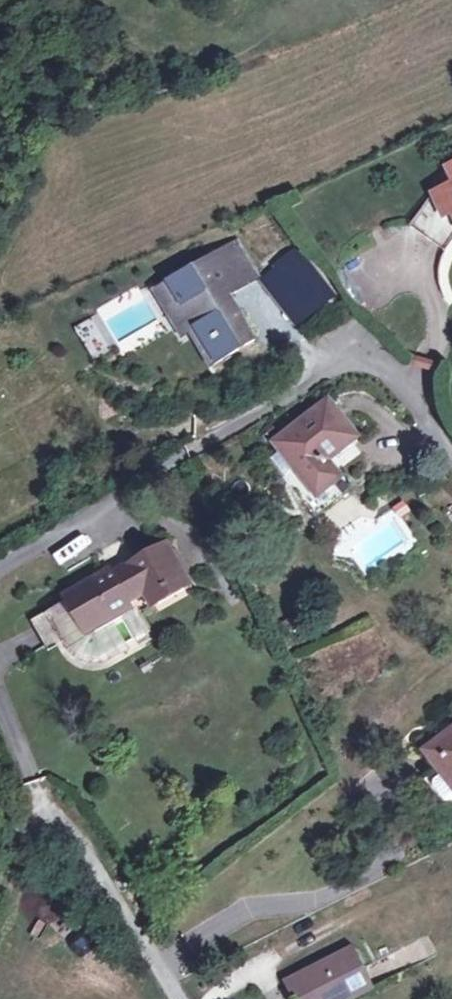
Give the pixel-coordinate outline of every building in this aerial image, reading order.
[(431,196),(411,227),(445,251),(451,240),(451,187),(431,196)] [(181,304),(170,310),(185,336),(193,331),(213,365),(255,340),(240,315),(238,316),(226,297),(229,296),(259,278),(237,241),(168,282),(181,304)] [(157,289),(170,310),(181,304),(168,282),(157,289)] [(95,318),(77,325),(89,360),(108,353),(95,318)] [(328,402),(276,444),(281,450),(272,458),(285,476),(295,468),(318,496),(340,478),(327,462),(356,438),(328,402)] [(350,490),(340,478),(318,496),(306,506),(316,517),(350,490)] [(151,596),(181,578),(184,577),(166,546),(114,575),(111,570),(73,592),(75,596),(95,629),(131,608),(133,607),(128,600),(144,591),(148,598),(151,596)] [(151,596),(156,605),(186,587),(181,578),(151,596)] [(103,664),(149,640),(131,608),(95,629),(75,596),(44,614),(66,650),(78,661),(91,664),(103,664)] [(426,753),(444,777),(435,783),(435,788),(446,803),(450,804),(451,803),(451,733),(426,753)] [(286,983),(295,998),(351,998),(372,988),(352,949),(286,983)]
